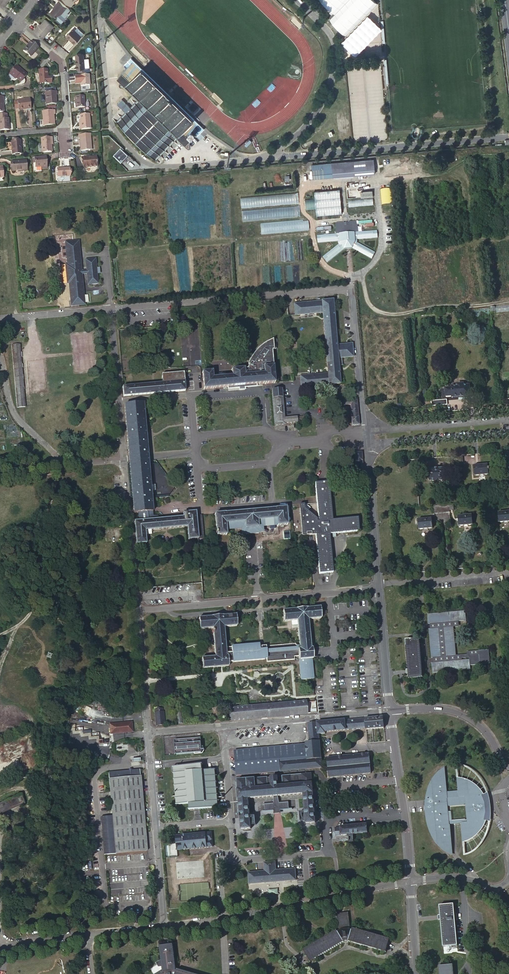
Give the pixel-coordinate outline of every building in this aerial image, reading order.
[(67,7),(59,0),(56,4),(57,4),(50,12),(58,18),(67,7)] [(334,14),(348,0),(320,0),(334,14)] [(329,20),(344,35),(376,3),(373,0),(348,0),(334,14),(329,20)] [(33,31),(42,39),(53,26),(45,19),(41,24),(37,29),(35,28),(33,31)] [(84,34),(77,28),(75,30),(73,29),(66,36),(74,43),(84,34)] [(30,57),(38,47),(31,41),(23,51),(30,57)] [(77,69),(78,72),(90,71),(89,67),(84,68),(83,54),(76,55),(77,69)] [(127,67),(118,77),(140,99),(131,109),(130,107),(130,108),(125,112),(126,113),(117,123),(126,132),(126,133),(125,135),(142,152),(144,150),(145,151),(154,160),(178,136),(186,143),(195,134),(197,136),(202,131),(131,63),(128,60),(124,65),(127,67)] [(16,66),(9,74),(15,79),(16,78),(20,82),(27,75),(16,66)] [(47,70),(38,70),(39,84),(51,83),(50,77),(47,78),(47,70)] [(88,75),(79,76),(80,86),(89,86),(88,75)] [(52,92),(44,92),(46,105),(56,104),(55,95),(57,95),(56,91),(52,92)] [(84,96),(74,97),(75,108),(84,107),(84,96)] [(17,100),(17,101),(18,109),(18,110),(30,109),(29,99),(17,100)] [(125,112),(130,108),(121,100),(116,104),(125,112)] [(54,110),(42,111),(43,126),(54,125),(53,115),(55,114),(54,110)] [(0,115),(0,131),(9,130),(8,119),(7,119),(6,114),(0,115)] [(79,115),(80,120),(81,130),(90,129),(89,114),(79,115)] [(91,150),(90,134),(78,135),(78,139),(79,139),(80,151),(91,150)] [(51,145),(50,138),(41,139),(42,153),(51,152),(51,145)] [(20,141),(11,142),(12,155),(21,154),(20,141)] [(122,156),(112,157),(113,169),(123,169),(122,156)] [(46,157),(32,158),(32,163),(35,163),(35,168),(41,167),(41,169),(47,169),(46,157)] [(96,157),(83,158),(84,168),(97,167),(96,157)] [(12,171),(18,171),(22,170),(22,172),(27,171),(26,160),(11,162),(12,171)] [(376,173),(375,160),(312,165),(313,179),(376,173)] [(69,168),(57,169),(57,177),(70,177),(69,168)] [(342,213),(340,189),(315,191),(316,198),(317,209),(317,215),(342,213)] [(391,205),(391,190),(381,190),(381,205),(391,205)] [(296,192),(259,195),(259,207),(297,204),(296,192)] [(248,194),(237,194),(240,227),(251,226),(248,194)] [(317,209),(316,198),(305,199),(306,210),(317,209)] [(374,198),(348,200),(349,207),(374,205),(374,198)] [(297,206),(260,209),(261,220),(298,217),(297,206)] [(308,220),(261,224),(262,234),(309,231),(308,220)] [(378,238),(378,230),(358,232),(357,221),(349,222),(348,223),(345,223),(345,222),(336,223),(337,234),(317,235),(318,243),(338,241),(339,242),(339,243),(339,244),(323,256),(328,262),(345,249),(353,248),(372,259),(376,252),(358,242),(358,241),(358,239),(378,238)] [(96,259),(87,260),(88,271),(86,271),(84,271),(82,271),(79,241),(66,242),(68,264),(66,264),(68,283),(70,283),(72,305),(85,304),(82,274),(88,273),(89,284),(98,283),(96,259)] [(336,338),(342,337),(341,328),(335,329),(333,300),(321,301),(294,303),(295,315),(300,314),(301,318),(310,317),(310,314),(323,313),(327,373),(300,375),(301,387),(321,385),(321,389),(338,387),(337,384),(340,384),(338,358),(341,358),(353,357),(352,343),(337,345),(336,338)] [(490,307),(468,310),(469,314),(473,314),(473,318),(491,316),(491,313),(490,307)] [(249,362),(247,368),(244,368),(243,368),(232,369),(231,369),(231,370),(232,370),(232,376),(213,378),(212,372),(212,371),(211,371),(203,371),(202,371),(202,372),(203,372),(204,388),(204,389),(205,389),(205,388),(213,388),(214,388),(234,386),(265,383),(265,384),(266,383),(274,382),(274,383),(275,383),(275,382),(273,366),(274,366),(273,365),(272,351),(274,351),(273,339),(269,341),(267,342),(264,343),(262,345),(258,349),(255,352),(253,355),(251,358),(249,362)] [(21,344),(13,344),(18,407),(26,406),(21,344)] [(123,386),(124,395),(185,390),(184,374),(184,372),(166,374),(166,373),(162,374),(162,376),(163,383),(123,386)] [(452,397),(470,396),(469,385),(463,385),(463,383),(457,384),(457,385),(456,385),(456,386),(451,386),(451,388),(445,388),(446,397),(452,396),(452,397)] [(284,417),(282,389),(272,389),(275,425),(285,424),(285,422),(284,417)] [(359,425),(357,399),(343,399),(343,405),(350,404),(352,425),(359,425)] [(148,453),(144,402),(125,404),(129,455),(148,453)] [(363,478),(361,451),(354,452),(356,472),(354,473),(357,473),(357,478),(363,478)] [(148,453),(129,455),(129,458),(129,462),(148,460),(148,456),(148,453)] [(423,457),(415,458),(415,463),(415,467),(423,466),(423,457)] [(148,460),(129,462),(134,512),(138,512),(153,511),(148,460)] [(488,464),(474,465),(475,475),(488,474),(488,469),(489,469),(489,468),(488,468),(488,464)] [(444,468),(429,469),(430,481),(445,480),(445,476),(445,473),(445,472),(444,473),(444,468)] [(316,521),(316,519),(303,508),(302,507),(300,507),(300,506),(299,507),(299,508),(302,535),(301,535),(301,536),(302,536),(302,535),(303,535),(303,536),(315,534),(318,566),(318,570),(319,573),(332,572),(329,533),(358,531),(357,517),(332,520),(328,481),(315,482),(318,521),(316,521)] [(276,508),(224,513),(224,512),(223,512),(223,513),(215,513),(214,513),(214,514),(215,514),(216,534),(216,535),(217,535),(225,534),(226,534),(226,533),(225,522),(245,521),(245,527),(245,528),(246,528),(257,527),(258,527),(258,526),(257,519),(276,518),(277,524),(277,525),(278,525),(286,524),(287,524),(287,523),(285,507),(276,508)] [(183,516),(158,518),(143,520),(139,520),(134,520),(134,521),(135,521),(135,530),(135,531),(136,543),(136,544),(137,543),(145,542),(145,543),(146,543),(146,542),(145,530),(187,526),(188,538),(188,539),(189,539),(189,538),(197,538),(198,538),(198,537),(196,515),(195,511),(185,512),(183,512),(183,516)] [(153,511),(138,512),(138,518),(143,518),(143,520),(158,518),(158,514),(153,515),(153,511)] [(434,512),(435,522),(449,521),(448,511),(446,512),(442,512),(438,512),(434,512)] [(498,512),(499,521),(508,521),(508,511),(498,512)] [(472,514),(458,515),(458,525),(472,524),(472,514)] [(431,517),(418,519),(418,528),(432,527),(431,517)] [(300,661),(312,660),(314,660),(313,649),(311,649),(309,621),(322,619),(321,608),(308,609),(297,610),(283,611),(284,623),(298,621),(298,622),(298,625),(298,626),(298,629),(298,630),(299,633),(299,634),(299,637),(299,638),(299,641),(299,642),(300,645),(300,646),(300,650),(298,650),(299,657),(299,661),(300,661)] [(465,610),(427,613),(428,623),(430,623),(453,621),(458,620),(466,619),(465,610)] [(227,657),(226,649),(224,628),(237,627),(236,616),(223,617),(212,618),(199,619),(200,630),(213,629),(215,658),(202,659),(203,670),(229,667),(229,664),(228,657),(227,657)] [(428,628),(431,657),(433,656),(456,654),(453,626),(430,628),(428,628)] [(419,638),(405,639),(407,668),(408,678),(422,676),(419,638)] [(295,658),(299,657),(298,650),(300,650),(300,646),(296,646),(296,645),(261,648),(262,649),(260,649),(259,645),(232,648),(232,649),(229,649),(229,648),(226,649),(227,657),(228,657),(229,664),(265,660),(267,659),(267,663),(295,661),(295,658)] [(469,654),(469,658),(433,661),(431,661),(432,672),(470,668),(470,664),(489,663),(488,649),(478,649),(479,653),(469,654)] [(456,654),(433,656),(433,661),(469,658),(469,654),(479,653),(478,649),(463,651),(464,654),(456,654)] [(314,680),(312,660),(300,661),(301,681),(314,680)] [(155,724),(164,724),(163,710),(162,710),(162,707),(155,707),(155,711),(154,711),(155,724)] [(384,727),(382,715),(307,722),(309,741),(305,741),(305,743),(234,749),(235,769),(236,769),(236,773),(238,774),(300,769),(316,767),(322,767),(320,740),(319,740),(319,733),(325,733),(325,731),(365,727),(365,728),(366,728),(366,729),(384,727)] [(127,721),(109,723),(110,733),(111,733),(111,732),(114,732),(120,732),(120,731),(122,731),(122,732),(128,731),(127,721)] [(201,736),(174,738),(175,753),(203,751),(201,736)] [(326,756),(328,766),(360,763),(361,773),(371,772),(369,752),(326,756)] [(188,808),(218,806),(218,805),(217,806),(217,800),(218,800),(218,799),(217,799),(216,794),(217,793),(216,793),(216,787),(217,787),(216,787),(215,781),(216,781),(215,781),(215,775),(216,775),(216,774),(215,774),(214,769),(215,768),(202,769),(201,763),(202,763),(171,765),(172,766),(173,766),(173,772),(172,772),(173,772),(174,778),(173,778),(174,778),(174,784),(173,784),(173,785),(174,785),(175,790),(174,790),(174,791),(175,791),(175,797),(174,797),(175,797),(176,803),(175,803),(189,802),(189,808),(188,808)] [(360,763),(328,766),(328,776),(361,773),(360,763)] [(445,788),(443,769),(441,766),(439,769),(436,772),(434,776),(432,779),(431,782),(429,786),(428,789),(427,794),(426,799),(426,802),(426,806),(426,809),(427,812),(427,815),(428,819),(429,823),(431,827),(433,831),(436,836),(439,839),(442,843),(444,845),(447,847),(449,849),(450,846),(448,823),(448,819),(447,805),(445,788)] [(146,850),(139,768),(108,771),(112,815),(115,852),(146,850)] [(458,786),(445,788),(447,805),(465,803),(467,818),(448,819),(448,823),(461,821),(463,841),(465,840),(467,839),(469,838),(471,837),(473,835),(475,833),(477,832),(479,830),(481,827),(482,825),(483,824),(484,821),(485,819),(486,817),(485,814),(486,814),(487,813),(487,811),(487,808),(487,806),(487,804),(487,802),(486,798),(485,796),(485,794),(484,792),(483,792),(482,789),(482,788),(481,787),(479,785),(478,783),(477,782),(475,780),(473,779),(470,777),(467,775),(465,774),(461,773),(457,772),(458,786)] [(252,831),(249,801),(275,799),(275,803),(265,804),(266,813),(263,814),(275,813),(281,812),(281,813),(293,811),(290,811),(289,802),(280,803),(279,798),(304,796),(307,826),(317,825),(317,824),(316,821),(315,807),(314,794),(312,776),(238,782),(238,783),(239,802),(240,806),(241,820),(242,832),(249,831),(251,831),(252,831)] [(0,802),(0,809),(17,801),(18,805),(24,802),(20,794),(14,796),(12,797),(0,802)] [(0,809),(0,812),(18,805),(17,801),(0,809)] [(115,852),(112,815),(100,816),(103,853),(115,852)] [(367,831),(366,823),(367,823),(340,825),(340,826),(335,826),(335,835),(368,832),(368,831),(367,831)] [(211,831),(175,834),(176,849),(212,846),(211,831)] [(264,870),(248,871),(249,883),(296,879),(295,867),(275,869),(275,861),(264,862),(264,870)] [(450,900),(436,902),(442,943),(456,941),(450,900)] [(347,910),(335,912),(337,928),(338,929),(336,930),(335,928),(301,948),(308,960),(342,940),(342,939),(347,939),(385,950),(389,937),(351,926),(351,928),(349,927),(349,926),(347,910)] [(156,944),(158,959),(159,964),(159,969),(160,970),(159,971),(158,970),(151,973),(196,973),(174,968),(174,969),(172,969),(173,968),(169,943),(156,944)] [(439,962),(441,973),(455,973),(453,960),(439,962)]
